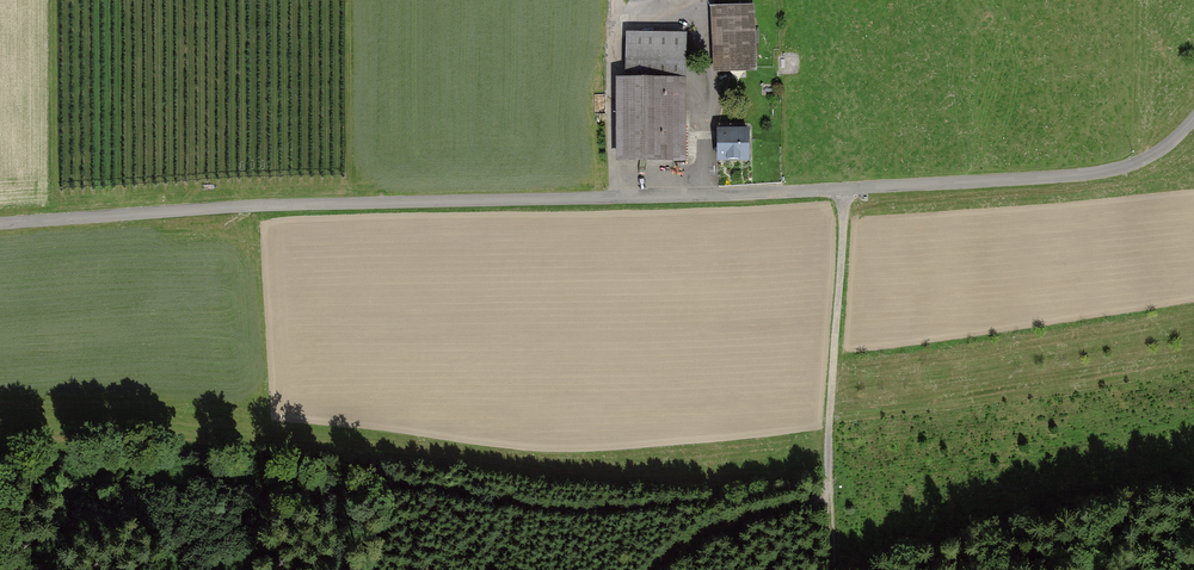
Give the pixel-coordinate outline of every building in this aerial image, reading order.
[(752,7),(714,8),(715,68),(754,67),(752,7)] [(628,75),(621,75),(620,160),(688,161),(689,31),(628,31),(628,75)] [(752,127),(720,125),(718,157),(750,159),(752,127)]
